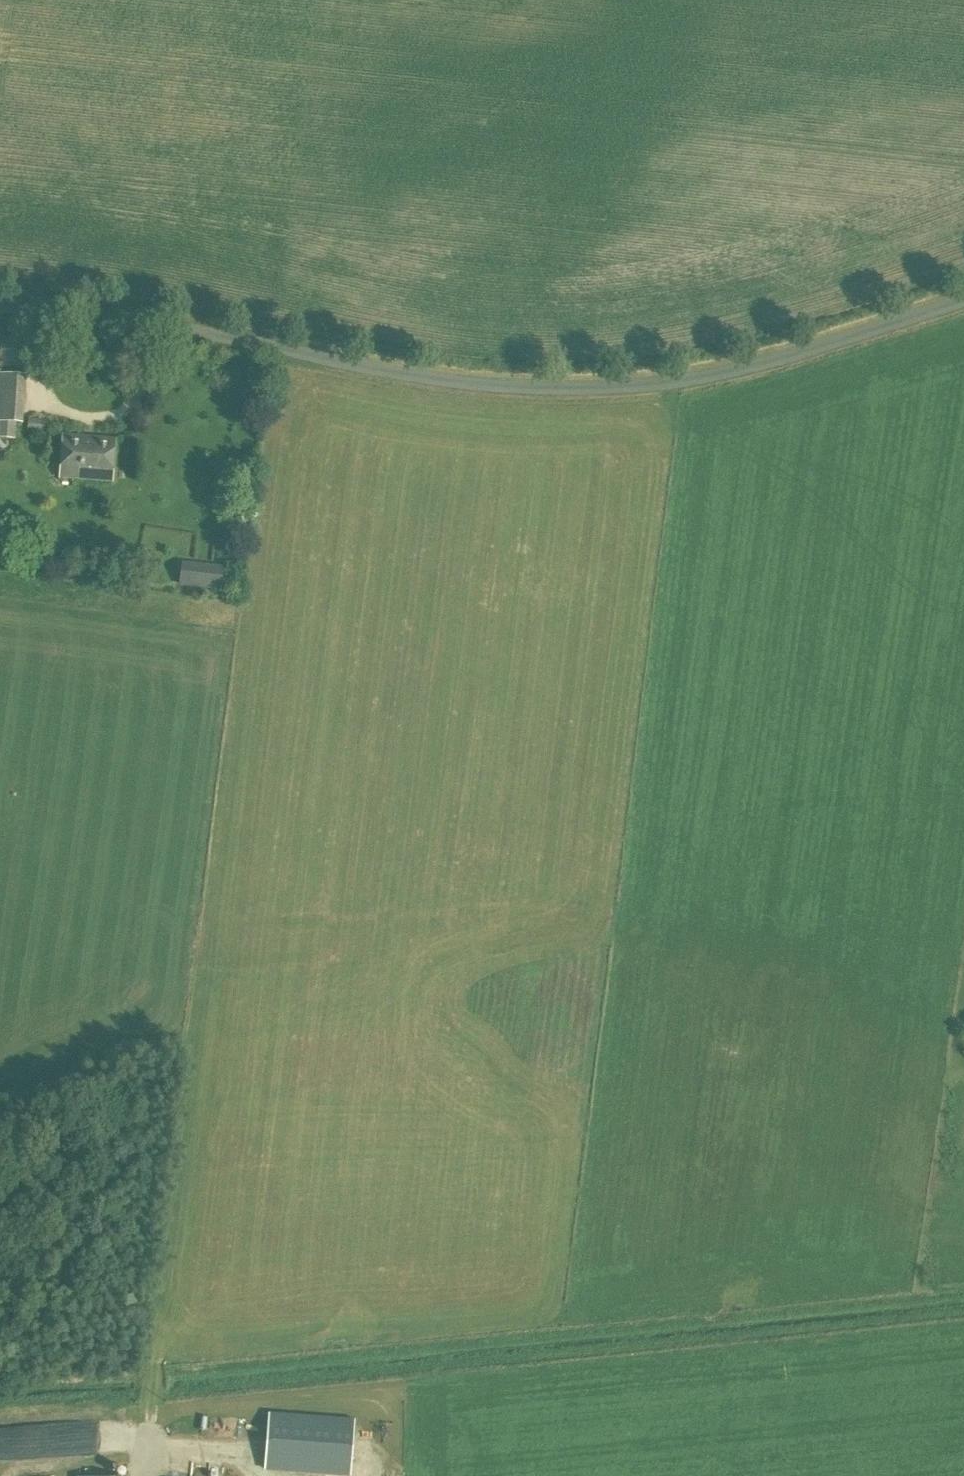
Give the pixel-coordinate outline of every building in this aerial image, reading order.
[(26,339),(0,337),(0,366),(24,368),(26,339)] [(22,374),(0,373),(0,438),(14,439),(15,420),(20,420),(22,374)] [(110,482),(113,440),(60,436),(57,478),(110,482)] [(223,566),(196,563),(193,587),(221,590),(223,566)] [(262,1472),(326,1475),(346,1475),(350,1419),(265,1414),(262,1472)]
